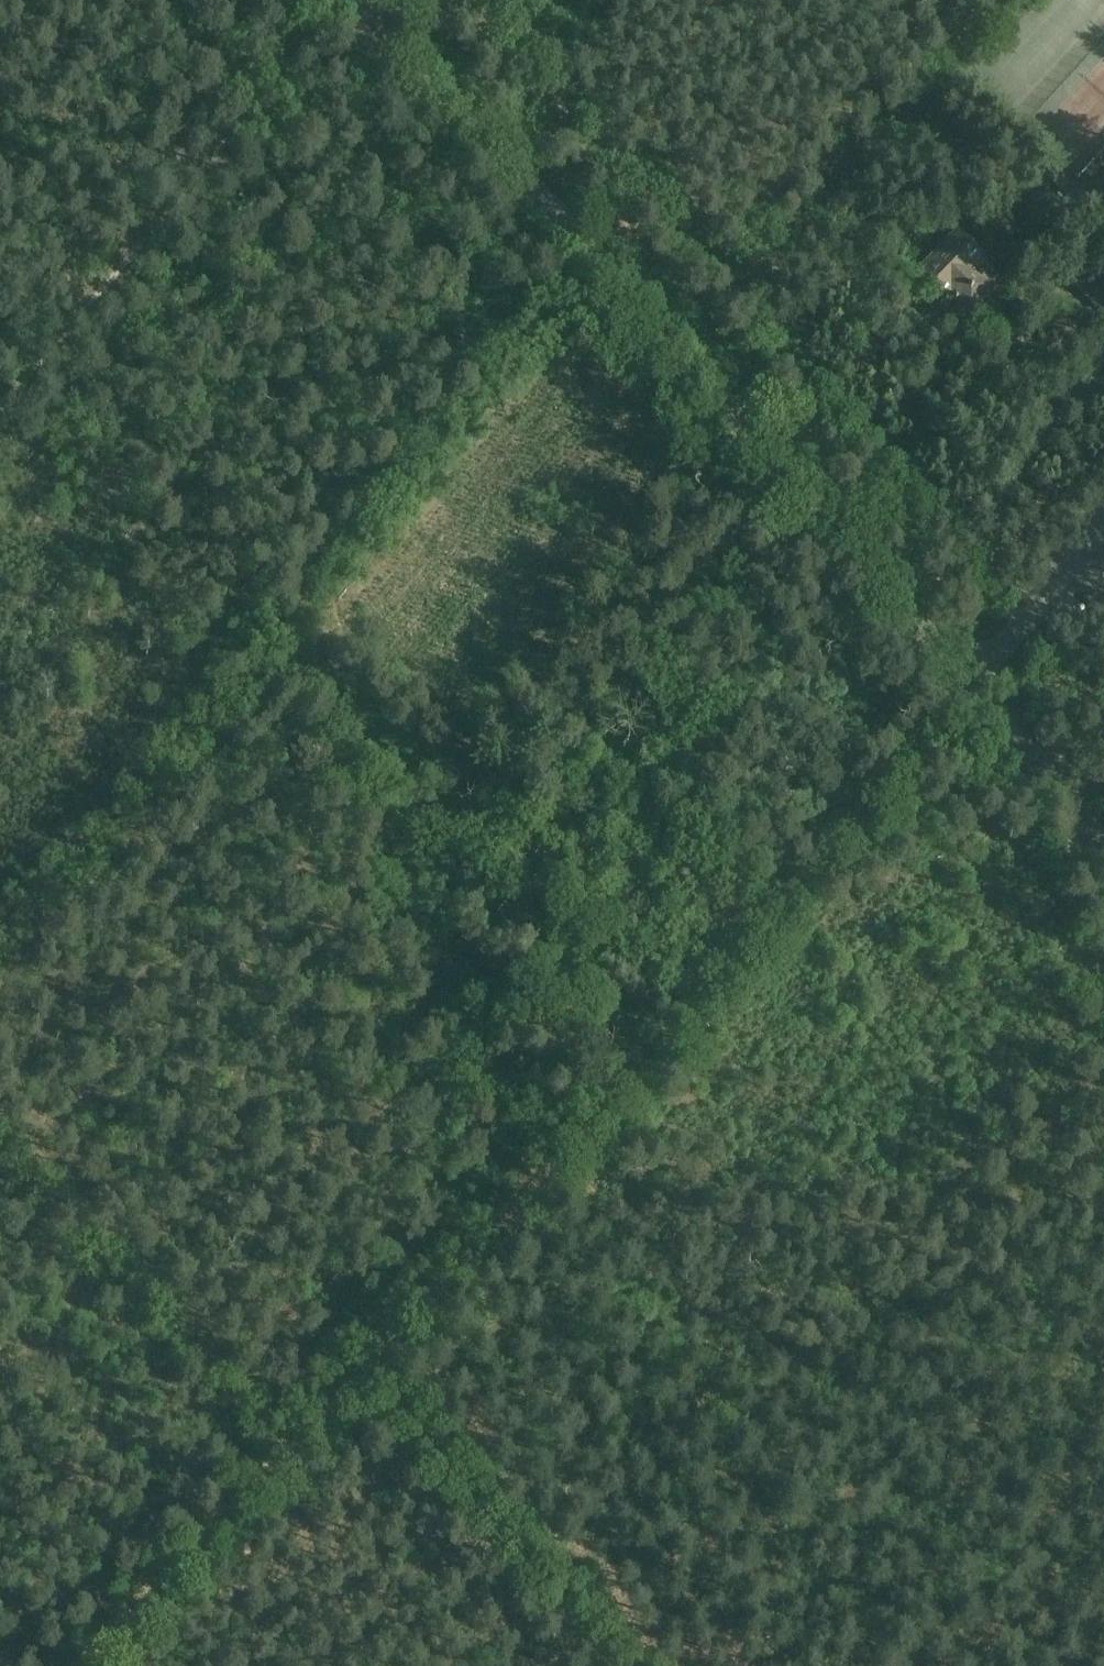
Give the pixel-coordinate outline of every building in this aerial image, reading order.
[(1056,109),(1079,146),(1103,131),(1103,80),(1056,109)] [(993,287),(974,268),(983,259),(954,231),(917,269),(946,297),(950,294),(969,312),(993,287)]
